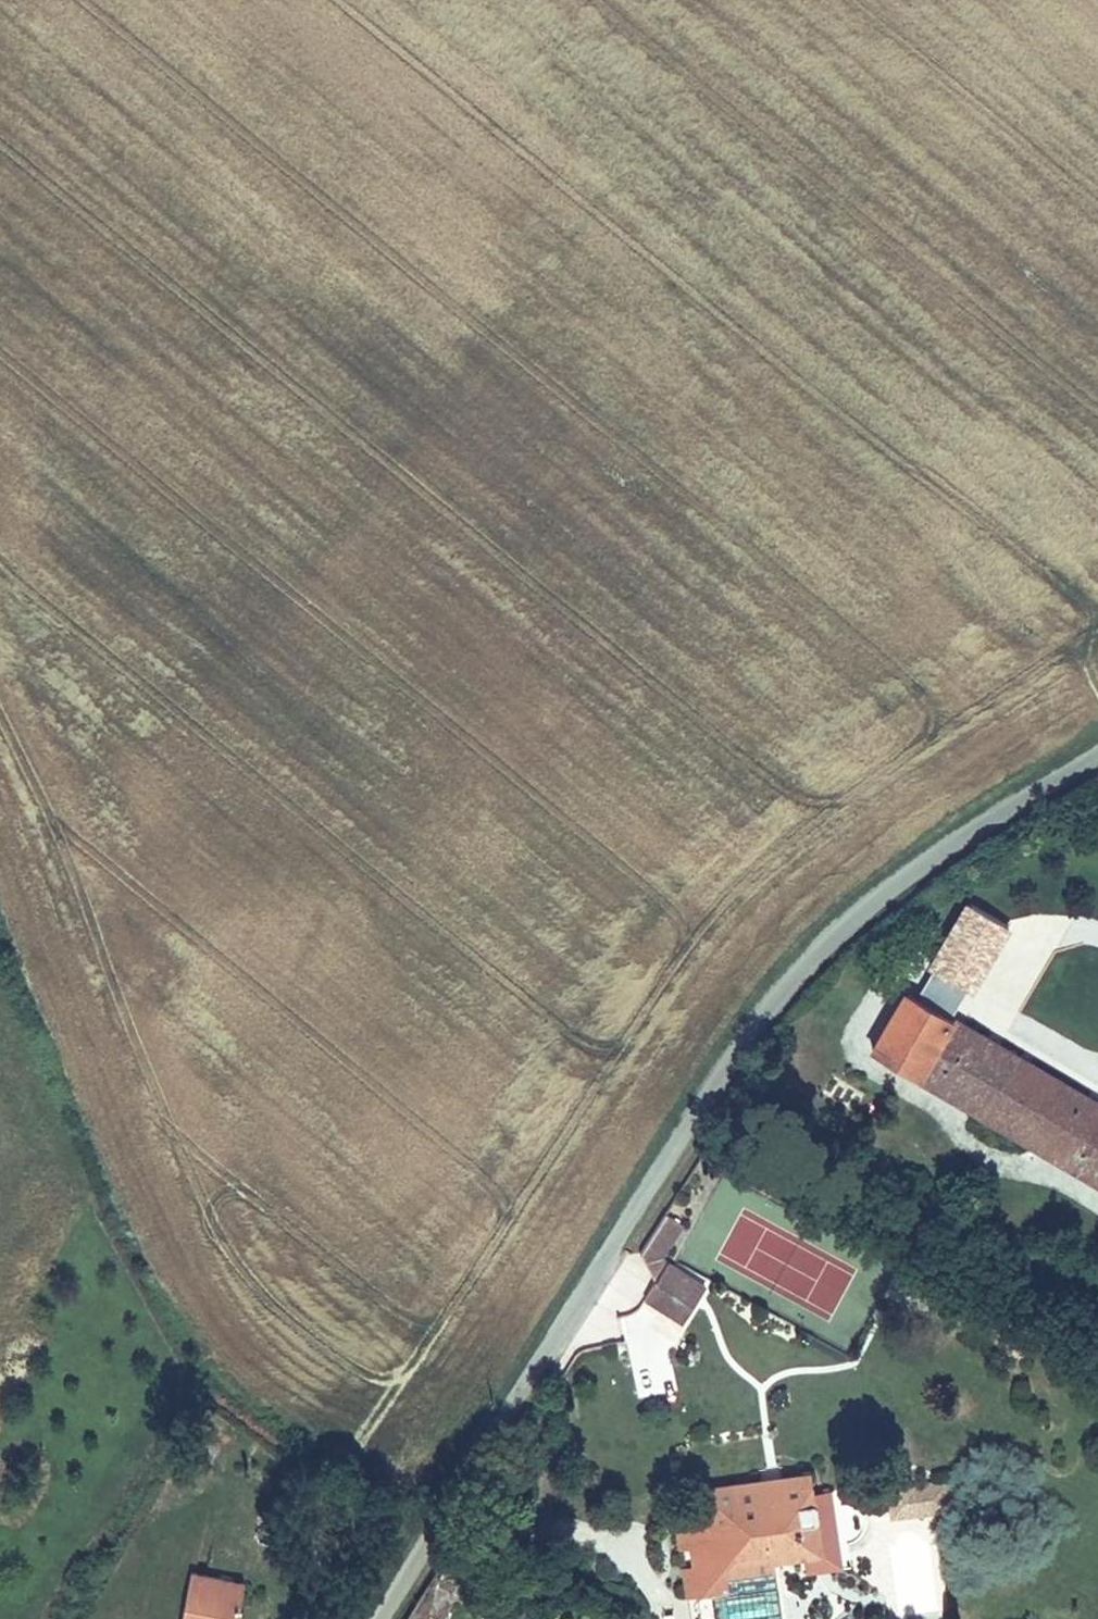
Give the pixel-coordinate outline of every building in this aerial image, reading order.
[(874,1048),(1097,1179),(1097,1102),(908,989),(874,1048)] [(674,1226),(656,1214),(632,1252),(646,1280),(639,1294),(679,1320),(697,1288),(654,1258),(674,1226)] [(813,1463),(763,1470),(765,1484),(815,1477),(813,1463)] [(763,1470),(714,1476),(719,1509),(715,1510),(712,1515),(698,1505),(681,1508),(685,1537),(694,1535),(698,1554),(687,1556),(691,1585),(729,1581),(728,1571),(725,1556),(776,1548),(779,1563),(812,1558),(809,1542),(812,1541),(809,1526),(815,1525),(812,1507),(820,1506),(818,1496),(815,1477),(765,1484),(763,1470)] [(834,1494),(818,1496),(820,1506),(812,1507),(815,1525),(809,1526),(812,1541),(809,1542),(812,1558),(814,1571),(846,1565),(834,1494)] [(776,1548),(725,1556),(728,1571),(779,1563),(776,1548)] [(246,1581),(195,1571),(186,1618),(239,1618),(246,1581)] [(701,1618),(733,1618),(730,1595),(699,1599),(701,1618)]
